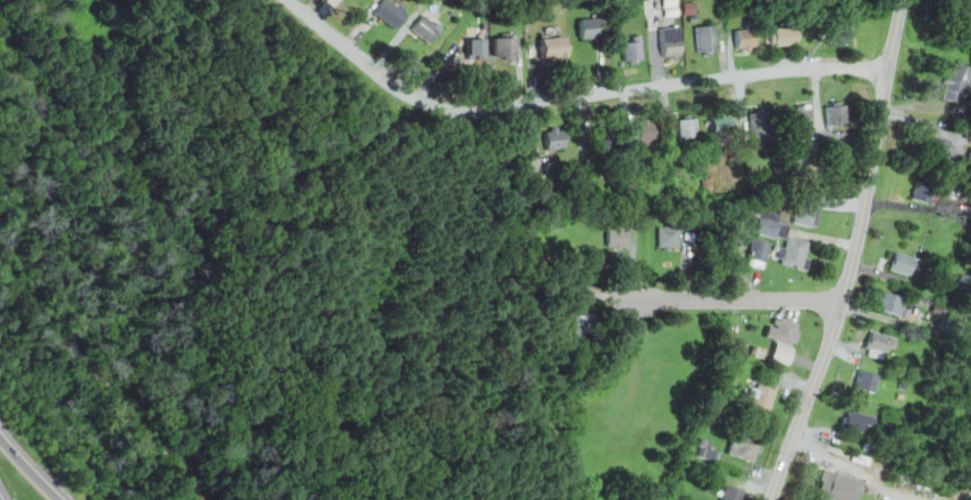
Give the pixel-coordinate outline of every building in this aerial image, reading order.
[(372,13),(383,0),(389,0),(405,13),(392,29),(372,13)] [(694,14),(693,2),(681,2),(682,14),(694,14)] [(429,43),(443,26),(425,11),(411,28),(429,43)] [(579,37),(606,37),(605,18),(579,18),(579,37)] [(716,53),(713,23),(695,26),(698,55),(716,53)] [(850,27),(832,24),(829,41),(847,44),(850,27)] [(681,58),(678,25),(659,27),(662,59),(681,58)] [(794,25),(768,27),(769,45),(795,43),(794,25)] [(752,27),(734,29),(736,51),(755,49),(752,27)] [(493,58),(515,58),(515,34),(493,34),(493,58)] [(540,57),(566,57),(566,36),(540,36),(540,57)] [(622,36),(622,62),(641,62),(641,36),(622,36)] [(484,37),(468,37),(468,58),(484,58),(484,37)] [(939,96),(960,103),(970,67),(950,61),(939,96)] [(812,137),(808,101),(789,103),(793,139),(812,137)] [(844,104),(846,121),(826,123),(824,106),(844,104)] [(750,111),(752,141),(767,140),(766,110),(750,111)] [(679,114),(679,137),(697,137),(697,114),(679,114)] [(730,114),(711,114),(711,135),(730,135),(730,114)] [(655,122),(628,122),(628,146),(655,146),(655,122)] [(595,144),(616,144),(616,125),(595,125),(595,144)] [(545,149),(564,149),(564,126),(545,126),(545,149)] [(925,155),(944,160),(949,139),(930,134),(925,155)] [(911,199),(928,202),(932,184),(914,180),(911,199)] [(793,222),(800,194),(819,199),(816,208),(820,209),(816,225),(812,224),(811,227),(793,222)] [(746,229),(752,203),(780,211),(777,222),(789,225),(785,238),(774,235),(773,237),(754,233),(755,231),(746,229)] [(627,246),(607,245),(608,227),(622,227),(622,225),(627,225),(627,246)] [(678,227),(677,246),(660,246),(660,226),(678,227)] [(780,263),(782,257),(777,256),(780,248),(784,249),(787,236),(808,242),(804,257),(808,259),(805,270),(780,263)] [(749,258),(753,239),(769,243),(764,262),(749,258)] [(913,256),(893,251),(889,269),(909,274),(913,256)] [(904,315),(906,307),(898,305),(900,295),(879,290),(875,309),(904,315)] [(576,336),(576,314),(593,314),(593,336),(576,336)] [(772,327),(775,317),(786,320),(787,316),(793,318),(792,322),(797,323),(795,330),(800,332),(797,340),(792,339),(790,345),(765,338),(769,326),(772,327)] [(881,358),(883,349),(890,351),(895,336),(870,329),(863,352),(881,358)] [(771,359),(788,364),(794,348),(776,342),(771,359)] [(873,392),(878,373),(858,369),(854,387),(873,392)] [(777,388),(770,410),(751,403),(754,396),(747,393),(750,385),(757,388),(759,381),(777,388)] [(874,416),(845,407),(839,426),(860,432),(863,422),(872,425),(874,416)] [(756,453),(753,462),(735,456),(738,447),(731,445),(736,431),(764,440),(760,454),(756,453)] [(697,456),(716,461),(719,450),(700,445),(697,456)] [(846,499),(850,499),(854,499),(860,481),(822,468),(815,496),(828,499),(846,499)] [(744,489),(741,499),(721,499),(726,484),(744,489)]
